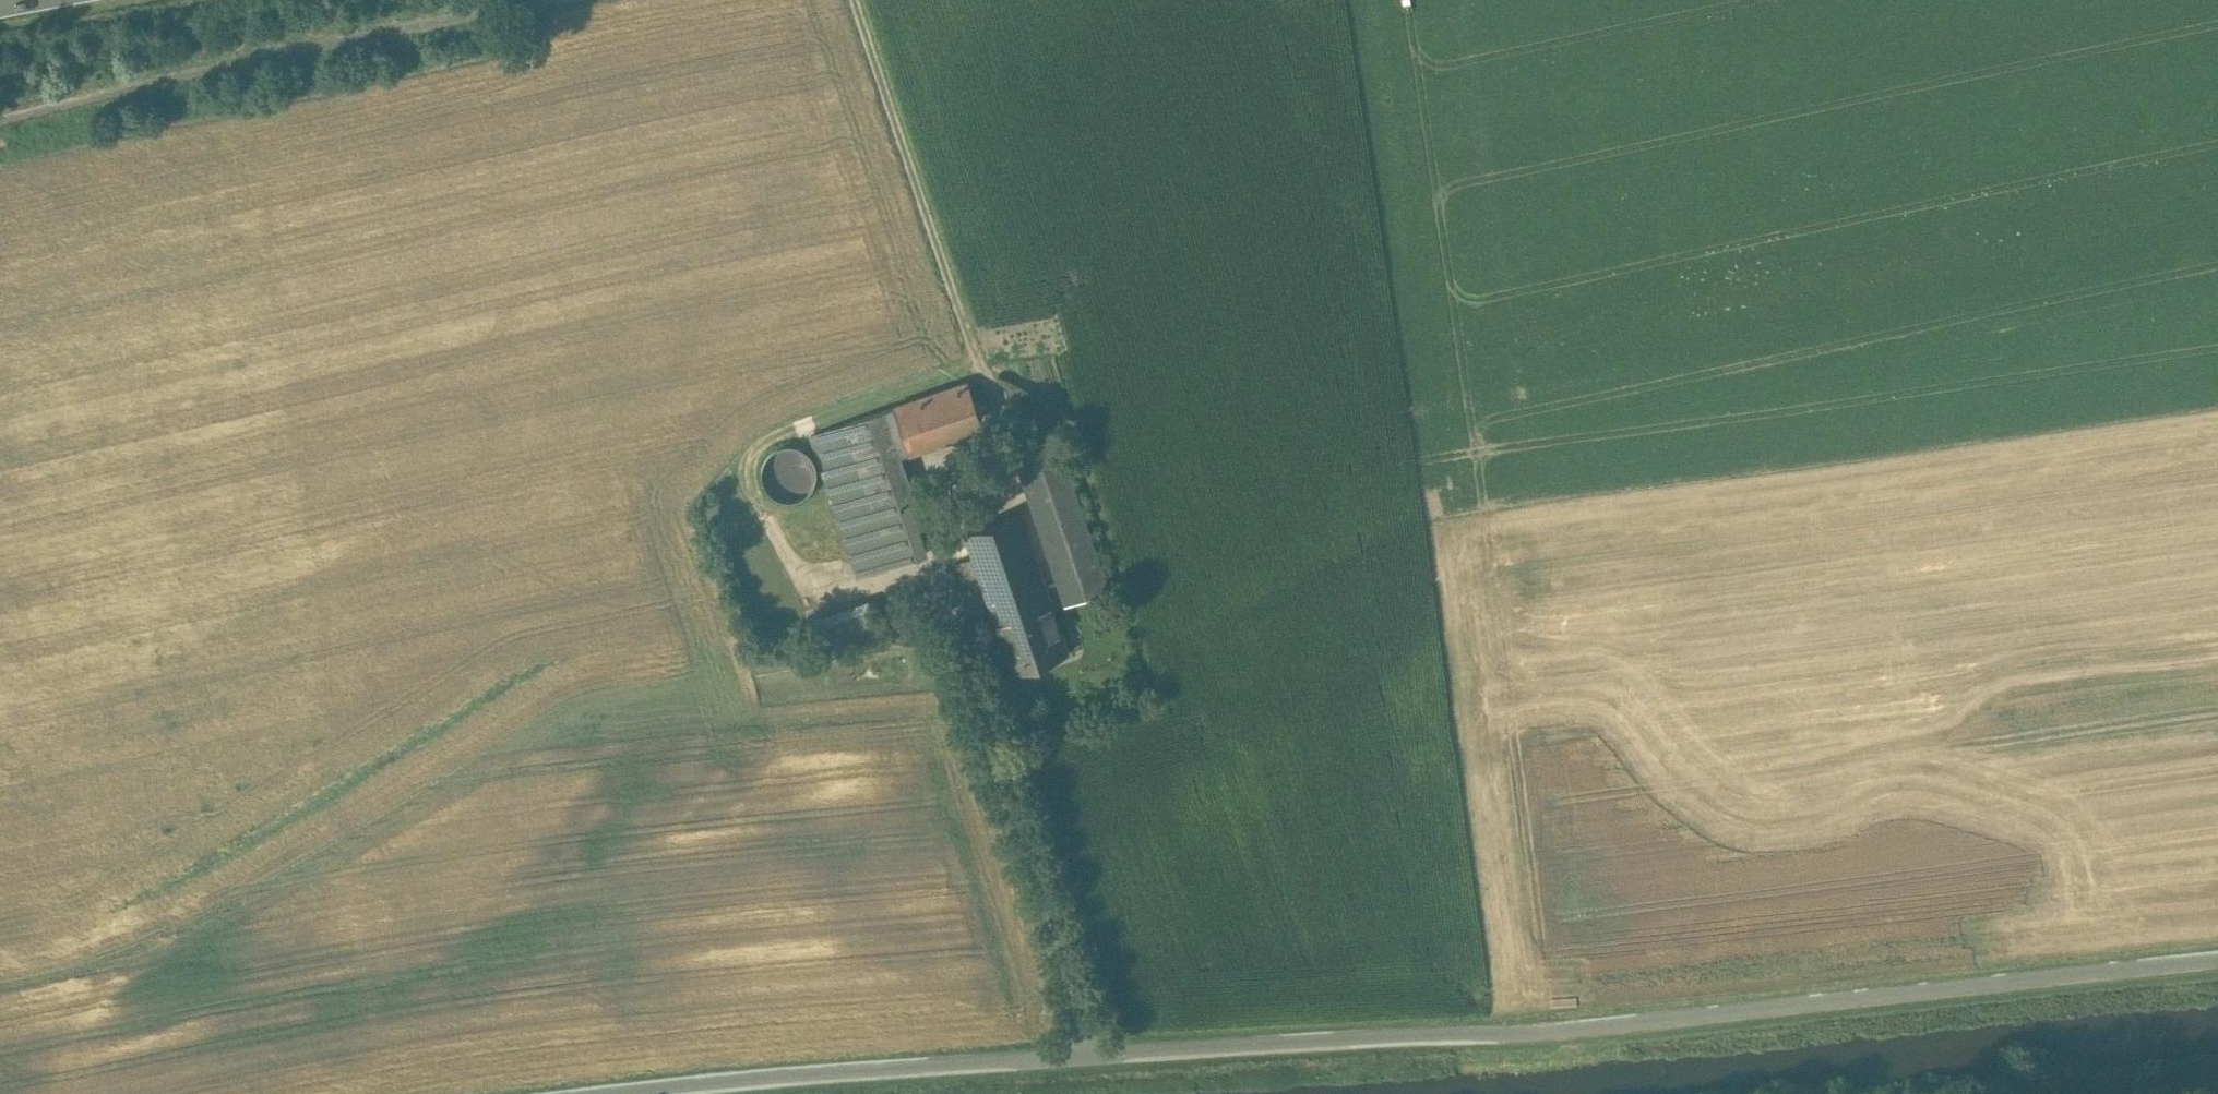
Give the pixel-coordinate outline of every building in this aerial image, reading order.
[(968,382),(894,406),(909,453),(984,428),(968,382)] [(920,486),(909,453),(894,406),(846,422),(872,504),(905,492),(920,486)] [(1016,450),(1067,599),(1099,589),(1098,587),(1101,572),(1053,437),(1016,450)] [(767,479),(771,488),(780,494),(791,497),(802,495),(811,489),(816,480),(818,470),(816,460),(810,452),(802,447),(792,445),(783,447),(774,452),(768,460),(766,469),(767,479)] [(877,517),(909,506),(905,492),(872,504),(877,517)] [(909,506),(877,517),(893,563),(925,553),(909,506)] [(996,623),(1052,604),(1021,512),(965,532),(996,623)] [(1012,670),(1068,651),(1052,604),(996,623),(996,624),(1012,670)]
